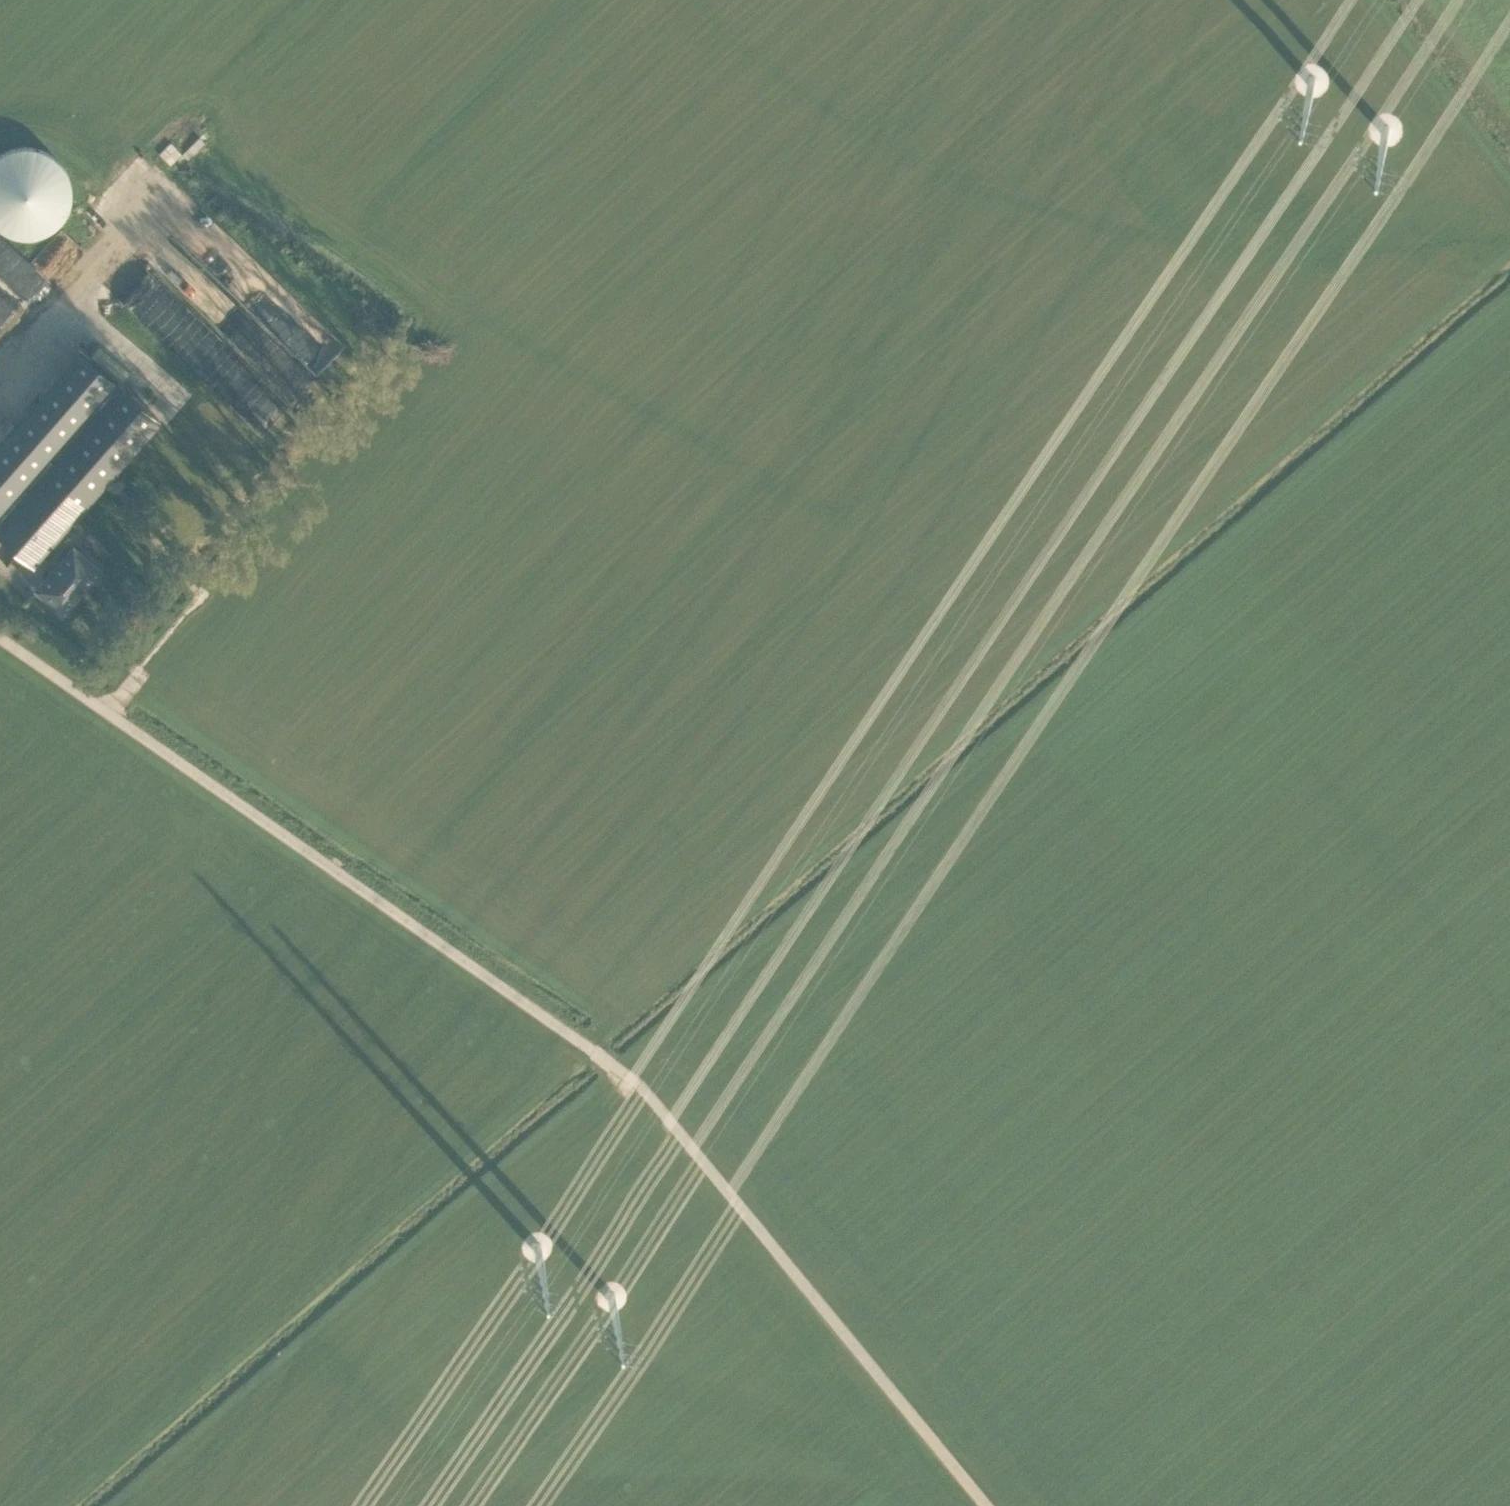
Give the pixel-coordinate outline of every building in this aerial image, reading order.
[(63,144),(26,146),(26,149),(0,150),(0,231),(67,228),(63,144)] [(184,349),(209,324),(159,275),(140,295),(133,288),(127,293),(184,349)] [(34,564),(81,510),(69,500),(149,408),(117,380),(53,454),(13,500),(21,507),(0,532),(0,534),(34,564)] [(21,507),(13,500),(53,454),(15,421),(0,438),(0,532),(21,507)] [(102,567),(73,542),(34,586),(63,611),(102,567)]
